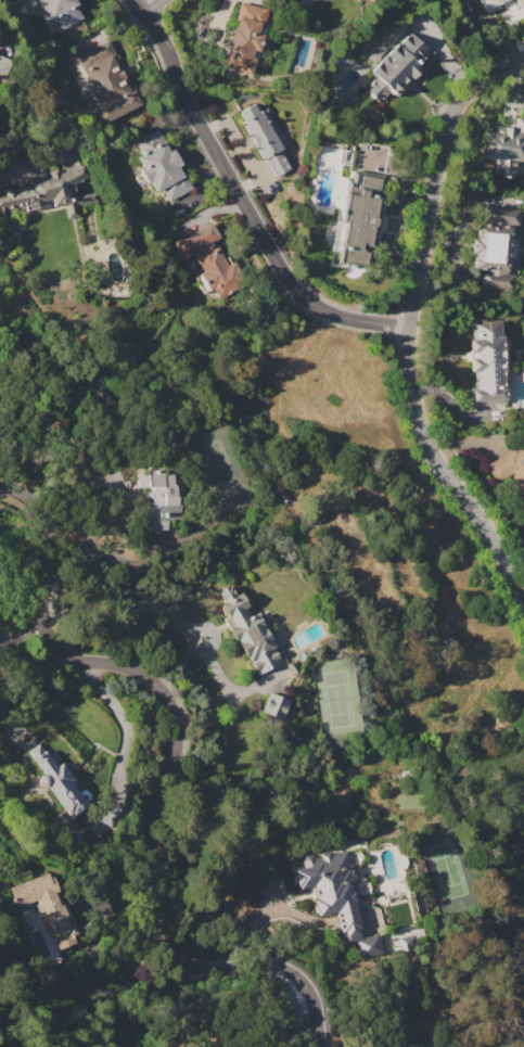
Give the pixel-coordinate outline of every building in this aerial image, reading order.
[(50,20),(38,0),(77,0),(79,3),(76,5),(82,17),(59,30),(52,18),(50,20)] [(486,14),(479,0),(523,0),(523,16),(506,26),(499,13),(506,10),(502,3),(500,5),(501,7),(486,14)] [(240,2),(268,10),(261,34),(265,35),(260,52),(254,50),(252,58),(255,59),(251,77),(222,68),(233,26),(235,27),(238,17),(235,16),(240,2)] [(395,97),(389,92),(383,100),(382,99),(379,102),(367,90),(370,86),(369,85),(374,79),(375,80),(376,79),(369,72),(397,43),(399,46),(401,43),(400,42),(410,33),(430,52),(421,61),(420,60),(417,63),(423,68),(412,79),(410,77),(404,84),(406,86),(395,97)] [(75,58),(108,40),(116,54),(113,55),(119,68),(122,67),(126,76),(124,77),(130,90),(132,89),(140,104),(103,124),(95,108),(101,105),(82,69),(81,69),(75,58)] [(5,75),(0,72),(0,55),(12,61),(5,75)] [(239,112),(256,103),(259,111),(267,106),(280,132),(282,131),(290,144),(281,149),(291,168),(272,177),(256,145),(251,149),(244,136),(247,133),(241,122),(243,120),(239,112)] [(516,117),(523,118),(523,161),(517,161),(516,177),(495,175),(497,158),(480,157),(483,125),(515,128),(516,117)] [(135,141),(158,128),(165,140),(164,141),(169,151),(175,148),(183,163),(179,166),(184,175),(192,188),(169,202),(162,189),(155,193),(150,182),(148,184),(138,168),(141,167),(136,157),(141,153),(135,141)] [(10,231),(0,233),(0,191),(28,187),(27,181),(49,178),(48,173),(50,173),(50,170),(57,169),(59,171),(77,161),(80,165),(82,164),(89,176),(74,184),(75,196),(95,193),(98,203),(77,206),(78,217),(66,219),(64,205),(52,207),(51,200),(24,204),(25,206),(7,208),(10,231)] [(337,263),(344,225),(340,224),(347,178),(352,179),(353,170),(384,176),(378,214),(381,215),(379,232),(374,231),(371,247),(368,246),(367,250),(371,251),(368,268),(337,263)] [(484,205),(519,208),(517,228),(522,229),(519,274),(515,274),(514,290),(481,288),(482,270),(473,269),(473,260),(474,260),(475,254),(471,254),(472,237),(476,237),(477,224),(482,225),(484,205)] [(177,242),(213,221),(221,237),(212,242),(216,250),(217,248),(227,265),(233,260),(241,273),(231,279),(237,288),(218,298),(213,289),(209,291),(200,272),(202,270),(192,254),(186,257),(177,242)] [(468,319),(484,318),(484,320),(499,319),(499,336),(502,335),(506,404),(470,405),(469,386),(475,386),(474,372),(469,372),(468,339),(472,339),(472,331),(469,331),(468,319)] [(485,465),(523,445),(523,501),(510,475),(495,483),(485,465)] [(138,474),(148,475),(148,470),(164,470),(164,473),(174,473),(174,485),(176,485),(176,505),(181,505),(181,521),(166,520),(166,529),(148,529),(148,512),(145,512),(145,501),(152,501),(152,487),(138,487),(138,474)] [(216,593),(220,591),(220,590),(227,586),(228,587),(230,586),(234,595),(240,592),(247,605),(246,607),(252,616),(259,612),(266,624),(268,624),(271,630),(270,631),(278,646),(274,648),(282,661),(257,674),(252,664),(254,662),(250,654),(245,656),(238,642),(239,641),(238,639),(233,641),(228,630),(234,627),(216,593)] [(268,692),(290,701),(282,720),(260,712),(268,692)] [(39,784),(38,782),(38,779),(39,777),(41,775),(43,774),(27,752),(39,743),(56,766),(61,763),(73,779),(69,781),(87,804),(87,810),(80,809),(71,817),(47,787),(43,787),(41,787),(39,784)] [(314,859),(320,857),(319,854),(330,851),(331,855),(346,851),(359,906),(356,907),(363,937),(378,934),(383,953),(361,958),(357,942),(345,945),(342,932),(340,933),(334,912),(319,916),(315,899),(317,899),(314,885),(299,889),(299,885),(295,886),(291,872),(293,872),(292,868),(294,868),(294,864),(302,861),(303,858),(304,857),(307,855),(309,855),(311,856),(314,858),(314,859)] [(10,888),(49,871),(50,874),(53,873),(57,883),(55,884),(59,891),(55,892),(61,905),(65,904),(67,910),(69,910),(76,925),(75,927),(77,933),(74,934),(76,942),(57,949),(36,901),(18,907),(14,897),(12,898),(9,891),(11,890),(10,888)] [(398,939),(411,935),(413,935),(416,944),(410,945),(411,954),(402,956),(398,939)]
